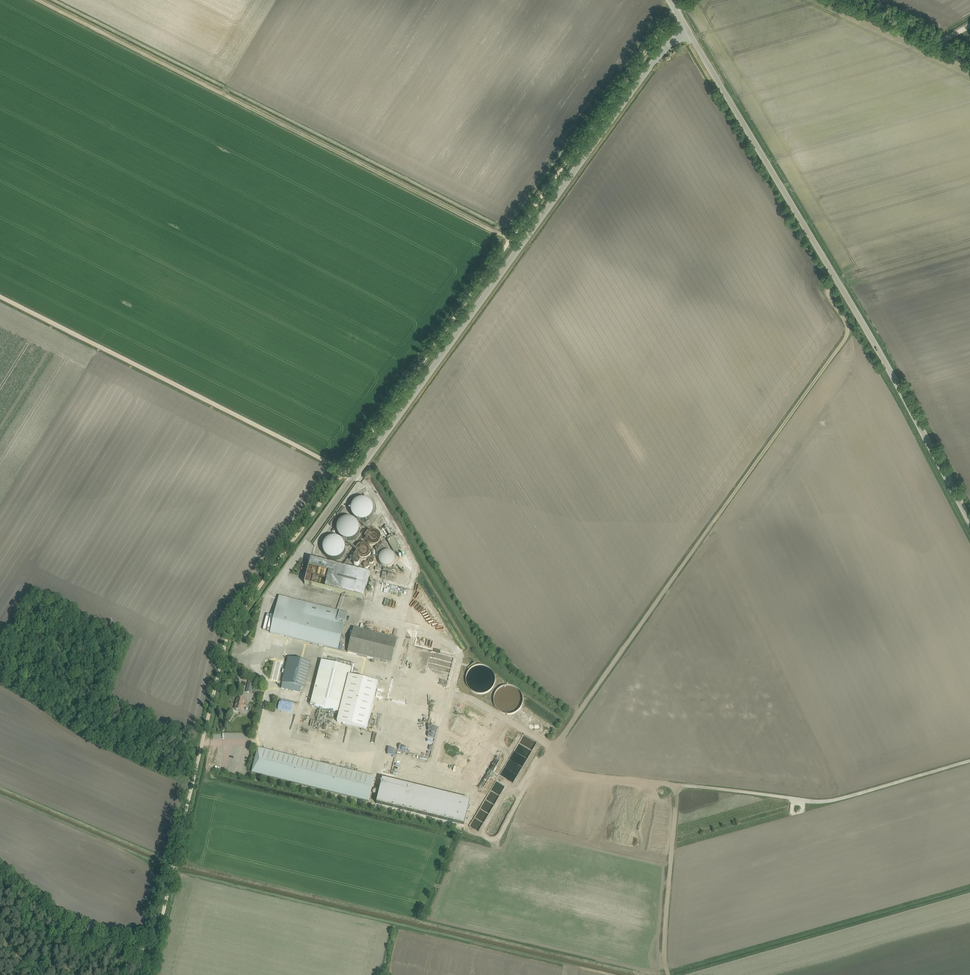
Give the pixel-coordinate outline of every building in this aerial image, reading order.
[(358,520),(361,520),(364,521),(367,520),(370,518),(372,516),(374,513),(374,510),(374,507),(373,504),(371,502),(368,500),(365,498),(362,498),(358,499),(355,501),(353,504),(352,506),(352,510),(352,513),(354,515),(356,518),(358,520)] [(345,541),(348,541),(351,541),(354,540),(356,538),(358,535),(359,533),(359,529),(359,526),(357,523),(355,521),(352,520),(349,519),(346,519),(342,520),(340,522),(338,525),(337,528),(337,531),(338,534),(339,537),(342,539),(345,541)] [(367,541),(368,543),(370,544),(373,545),(375,545),(377,545),(379,543),(381,541),(381,539),(381,536),(380,534),(378,531),(376,530),(373,530),(371,531),(368,533),(367,535),(366,538),(367,541)] [(329,560),(333,560),(336,560),(339,559),(342,558),(344,555),(345,552),(346,549),(345,546),(344,543),(342,540),(339,539),(336,537),(333,537),(330,538),(327,539),(325,542),(323,545),(322,548),(323,552),(324,555),(326,558),(329,560)] [(401,548),(394,537),(388,541),(395,552),(401,548)] [(362,558),(364,559),(367,558),(369,557),(370,555),(371,553),(371,551),(371,548),(369,546),(367,544),(364,544),(361,544),(359,546),(357,548),(357,551),(357,553),(358,555),(360,557),(362,558)] [(384,567),(387,567),(390,567),(392,566),(394,564),(395,562),(395,559),(395,556),(393,554),(391,552),(388,551),(385,552),(382,553),(380,555),(379,558),(379,561),(380,563),(382,565),(384,567)] [(304,584),(364,599),(370,575),(311,560),(304,584)] [(270,633),(338,650),(347,614),(279,597),(270,633)] [(348,652),(387,662),(392,663),(398,639),(354,628),(348,652)] [(295,680),(300,661),(288,658),(281,688),(299,692),(300,687),(302,681),(295,680)] [(302,681),(300,687),(306,688),(312,664),(300,661),(295,680),(302,681)] [(310,706),(340,713),(338,722),(366,729),(378,683),(349,676),(351,669),(322,661),(310,706)] [(472,692),(475,693),(479,694),(483,694),(487,692),(490,690),(493,687),(494,683),(495,679),(494,675),(493,672),(491,669),(488,667),(485,665),(481,664),(477,665),(474,666),(471,668),(468,671),(466,674),(465,678),(465,682),(467,686),(469,689),(472,692)] [(506,715),(510,715),(514,714),(517,713),(520,710),(522,708),(523,704),(524,701),(524,697),(523,694),(521,691),(518,688),(514,686),(510,686),(506,686),(503,687),(499,689),(497,692),(495,696),(495,700),(495,704),(497,708),(499,711),(502,713),(506,715)] [(235,710),(237,710),(242,711),(245,700),(238,699),(235,710)] [(252,773),(368,802),(374,777),(258,748),(252,773)] [(490,770),(487,775),(493,778),(496,774),(490,770)] [(383,779),(377,804),(464,825),(470,801),(383,779)]
